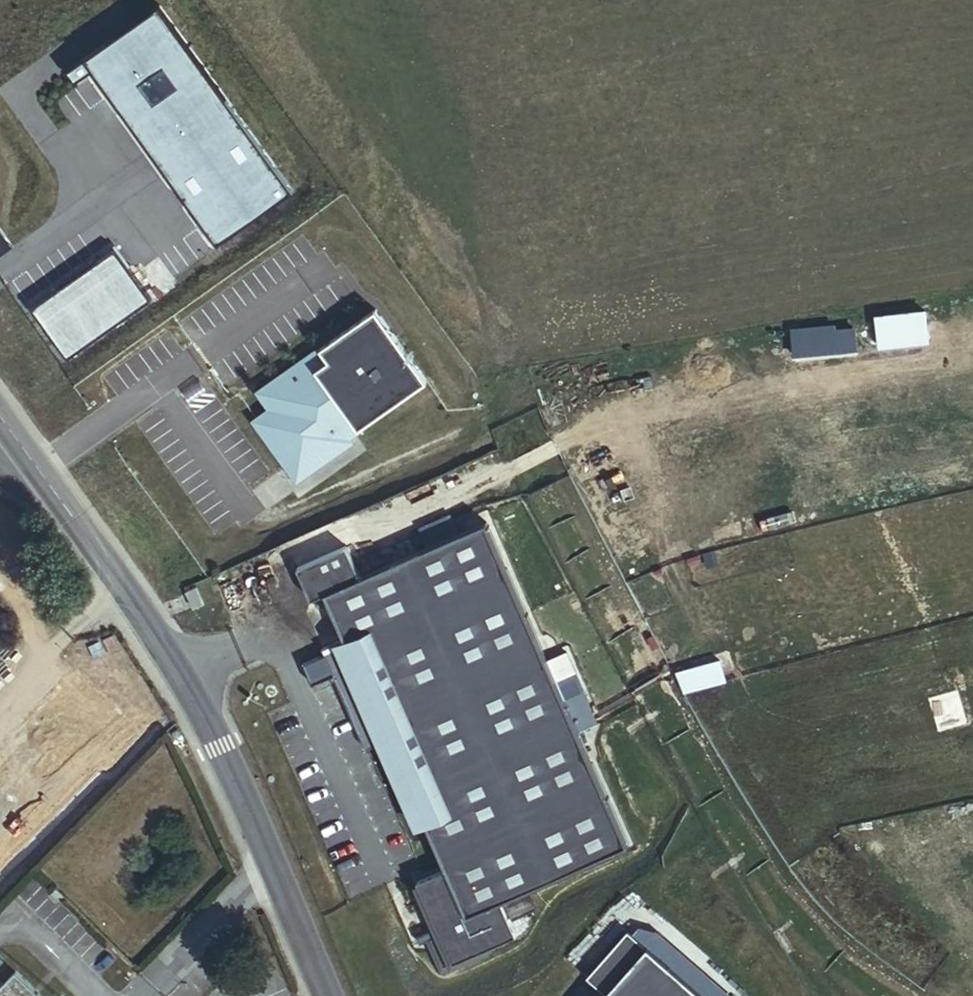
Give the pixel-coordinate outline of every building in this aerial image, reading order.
[(290,190),(159,6),(70,69),(77,79),(95,66),(219,240),(290,190)] [(117,251),(36,307),(69,354),(150,298),(117,251)] [(250,427),(290,481),(421,382),(368,311),(253,398),(266,415),(250,427)] [(316,643),(365,753),(384,745),(381,738),(385,736),(445,872),(417,885),(441,939),(432,943),(444,971),(518,939),(502,903),(628,847),(577,732),(596,724),(581,691),(562,699),(483,520),(356,576),(342,545),(293,567),(308,600),(322,594),(342,640),(337,642),(334,635),(316,643)] [(623,934),(582,982),(599,995),(693,995),(623,934)] [(17,971),(0,989),(0,995),(43,995),(17,971)]
